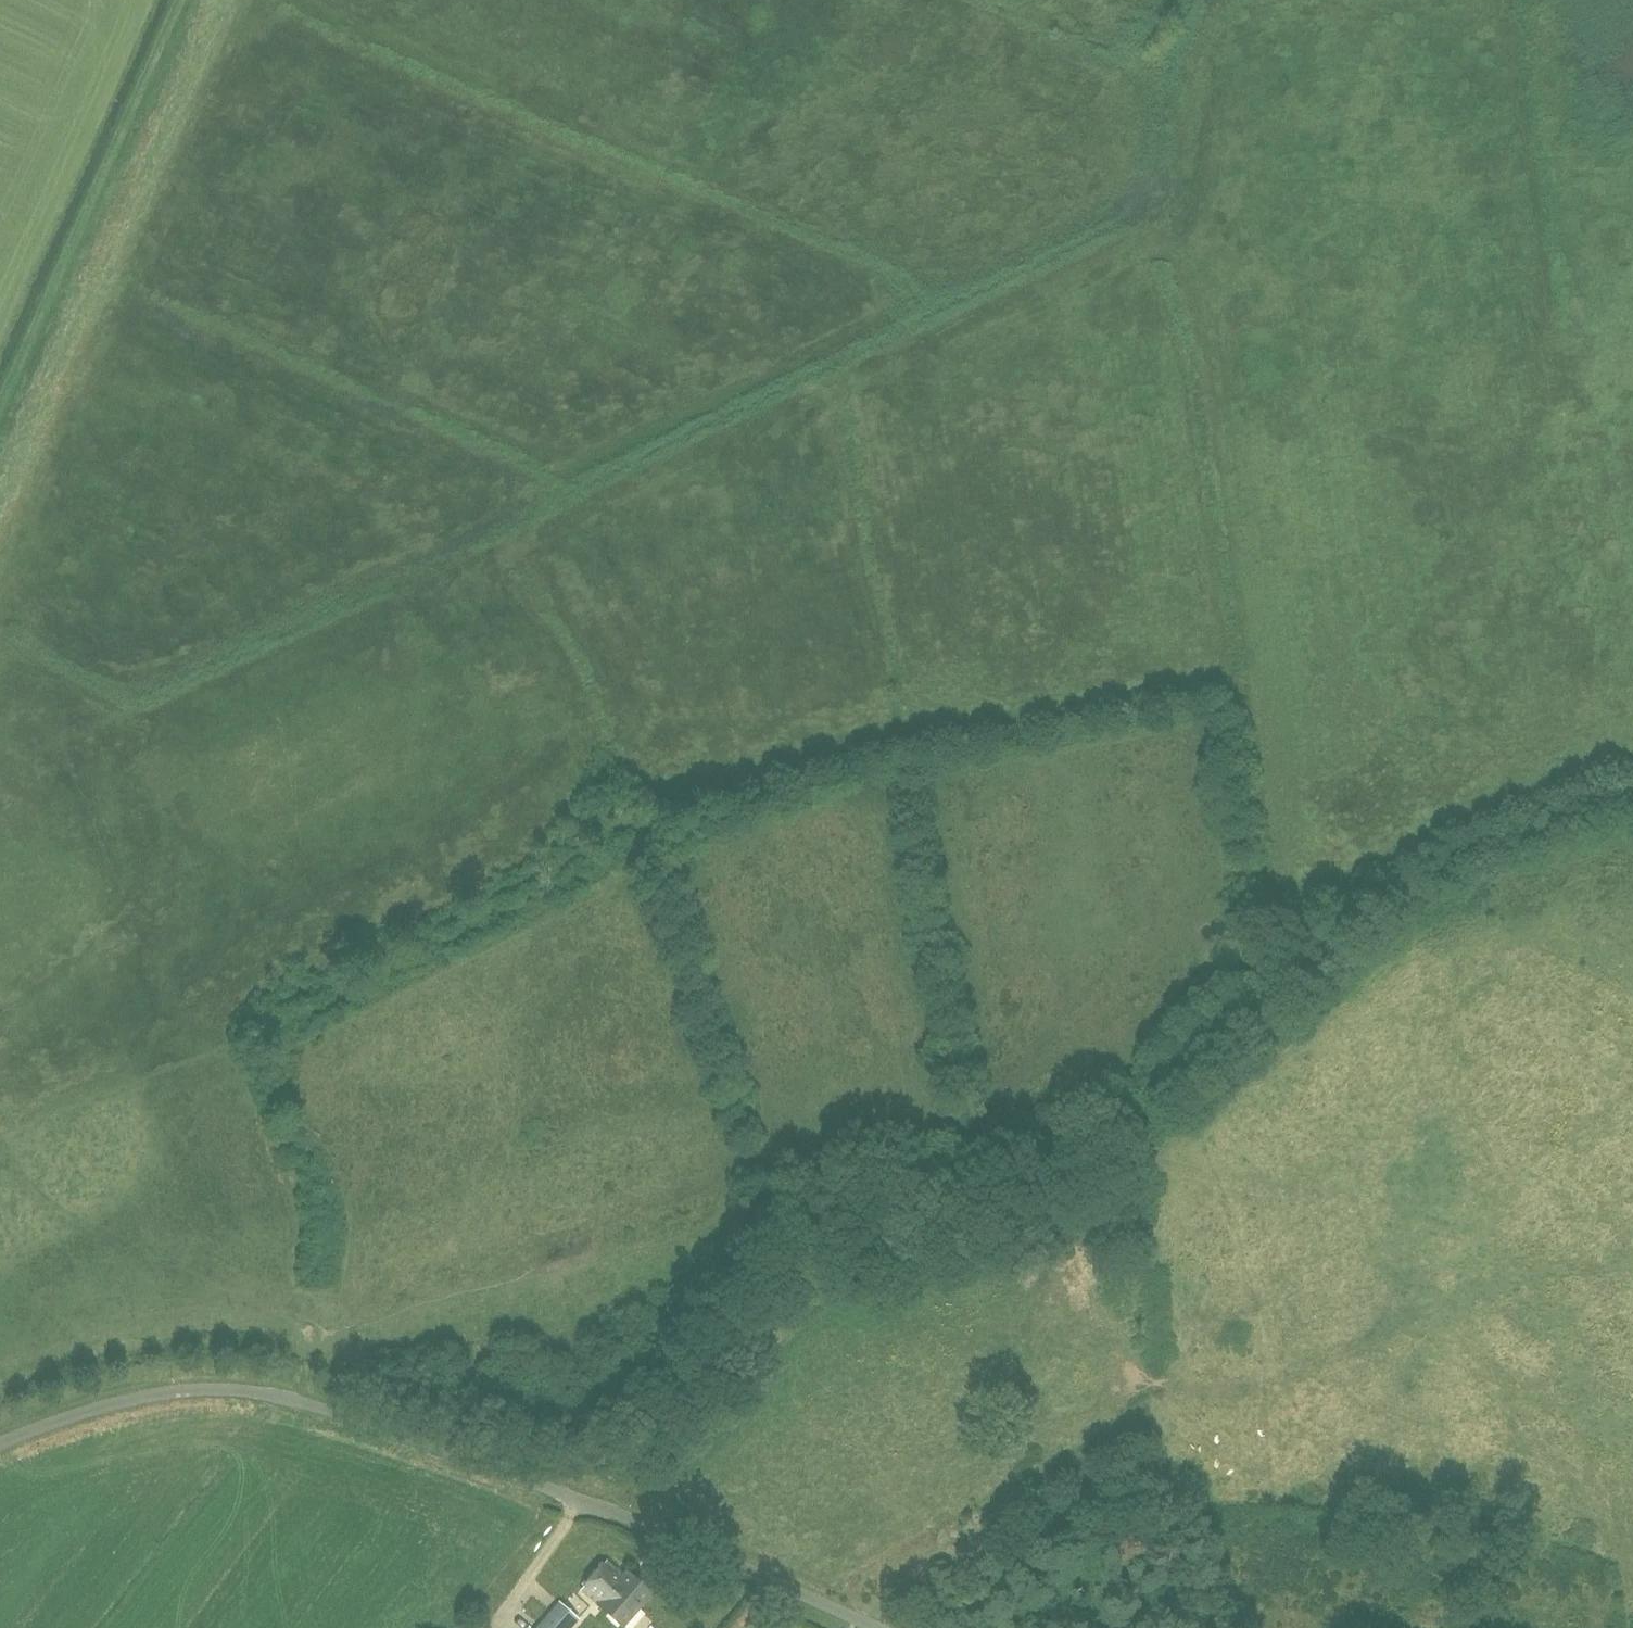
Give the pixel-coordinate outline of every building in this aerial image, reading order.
[(666,1441),(672,1445),(676,1438),(671,1435),(666,1441)] [(617,1569),(608,1561),(583,1590),(600,1605),(599,1606),(624,1627),(654,1594),(628,1572),(626,1575),(618,1568),(617,1569)] [(548,1614),(536,1627),(565,1627),(548,1614)]
